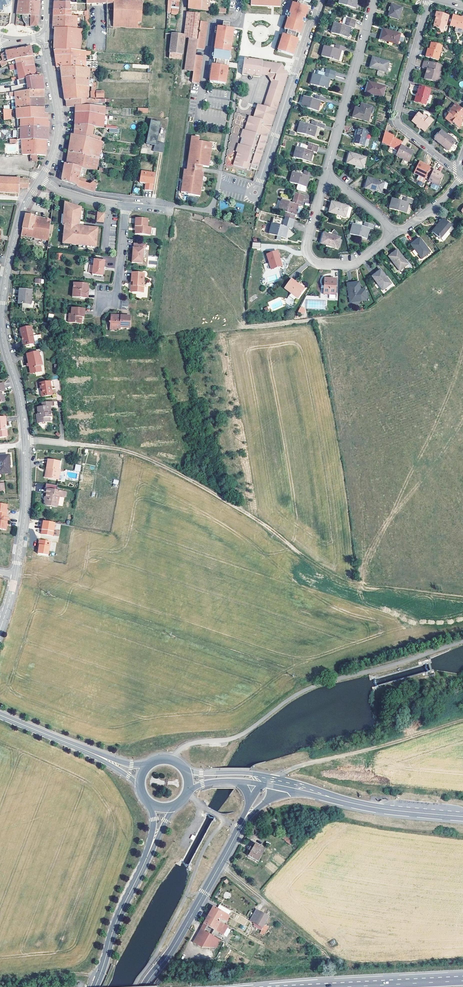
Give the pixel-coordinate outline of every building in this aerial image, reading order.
[(10,13),(11,5),(11,4),(11,0),(0,0),(0,13),(10,13)] [(26,27),(37,26),(39,16),(40,1),(25,0),(19,0),(17,14),(22,15),(23,17),(24,20),(26,20),(26,24),(26,27)] [(87,5),(104,4),(107,4),(114,4),(114,8),(109,8),(109,11),(113,11),(113,27),(141,29),(141,26),(138,26),(138,23),(141,23),(143,0),(153,1),(153,0),(130,0),(130,2),(122,1),(122,0),(87,0),(87,5)] [(168,1),(171,1),(176,1),(176,8),(179,8),(179,0),(168,0),(168,1)] [(188,9),(201,10),(202,0),(189,0),(188,9)] [(201,10),(209,11),(210,0),(202,0),(201,10)] [(338,4),(349,7),(348,9),(351,10),(351,8),(356,9),(358,0),(340,0),(338,4)] [(54,10),(69,11),(70,3),(66,3),(54,3),(54,7),(54,10)] [(294,32),(303,6),(297,4),(296,4),(292,6),(290,13),(291,14),(290,18),(288,18),(285,29),(286,30),(294,32)] [(398,20),(402,8),(392,5),(388,17),(398,20)] [(303,6),(294,32),(299,34),(300,34),(309,8),(303,6)] [(436,16),(437,17),(438,17),(437,20),(436,20),(434,26),(437,27),(444,29),(445,24),(447,23),(449,15),(437,12),(436,16)] [(189,38),(197,39),(200,15),(191,14),(188,38),(189,38)] [(450,26),(456,27),(462,29),(462,19),(462,18),(453,15),(450,26)] [(55,29),(77,30),(77,16),(71,16),(53,16),(53,23),(53,29),(55,29)] [(356,21),(347,18),(345,26),(334,23),(331,33),(348,38),(351,28),(354,29),(356,21)] [(207,22),(200,21),(198,39),(197,48),(204,49),(207,22)] [(228,62),(230,62),(233,36),(234,31),(233,31),(233,30),(233,29),(229,29),(224,28),(223,28),(221,27),(219,29),(216,49),(214,60),(216,60),(228,62)] [(82,30),(77,30),(55,29),(54,50),(80,52),(82,30)] [(397,45),(400,34),(383,29),(381,40),(397,45)] [(169,58),(172,34),(165,34),(164,58),(169,58)] [(184,36),(172,34),(169,58),(175,59),(175,54),(182,54),(184,36)] [(284,34),(283,34),(279,48),(282,49),(281,52),(288,54),(293,37),(284,34)] [(297,39),(293,37),(288,54),(293,55),(299,39),(297,39)] [(197,39),(189,38),(185,70),(194,71),(196,55),(197,48),(198,39),(197,39)] [(431,43),(430,49),(427,57),(438,60),(442,46),(431,43)] [(346,48),(336,45),(335,49),(324,46),(321,57),(338,61),(341,51),(344,52),(346,48)] [(15,60),(32,57),(32,53),(31,48),(28,48),(16,50),(6,52),(1,55),(2,62),(1,64),(0,65),(0,66),(1,67),(7,64),(6,61),(15,60)] [(77,61),(85,62),(85,56),(89,55),(89,52),(80,52),(54,50),(55,54),(55,56),(77,57),(77,61)] [(203,56),(196,55),(194,71),(193,76),(192,82),(200,83),(203,56)] [(57,68),(85,69),(85,62),(77,61),(77,57),(55,56),(56,63),(57,68)] [(386,73),(389,62),(372,57),(370,68),(386,73)] [(264,105),(277,109),(289,71),(282,64),(250,58),(247,59),(245,61),(243,72),(261,75),(262,72),(270,74),(272,73),(276,73),(277,77),(274,79),(272,80),(264,105)] [(441,65),(425,60),(423,68),(427,69),(425,77),(430,79),(430,80),(438,82),(440,72),(441,69),(440,67),(441,65)] [(18,77),(19,80),(26,79),(39,76),(39,74),(36,74),(35,68),(33,61),(16,64),(10,65),(11,69),(17,68),(18,77)] [(215,80),(215,83),(224,84),(224,81),(227,82),(229,67),(227,67),(215,65),(214,65),(212,80),(215,80)] [(65,101),(67,101),(88,100),(90,69),(85,69),(57,68),(57,70),(58,71),(61,71),(64,92),(65,101)] [(334,76),(314,71),(310,85),(327,89),(330,79),(333,80),(334,76)] [(11,86),(12,93),(43,91),(44,91),(43,84),(42,76),(39,76),(26,79),(27,84),(11,86)] [(369,82),(366,93),(383,97),(386,87),(369,82)] [(419,86),(417,93),(416,96),(414,101),(426,104),(427,98),(428,98),(431,89),(419,86)] [(43,95),(43,91),(12,93),(9,94),(10,97),(15,97),(15,101),(30,100),(43,98),(43,95)] [(325,99),(316,96),(315,100),(304,97),(301,107),(318,112),(321,101),(324,102),(325,99)] [(44,103),(43,98),(30,100),(15,101),(16,110),(44,109),(44,103)] [(254,116),(272,122),(277,109),(264,105),(258,103),(254,116)] [(368,122),(372,107),(362,104),(360,109),(358,111),(357,109),(355,108),(354,113),(355,114),(354,118),(358,119),(368,122)] [(462,121),(462,119),(462,110),(456,104),(453,107),(454,109),(449,114),(447,118),(453,123),(459,128),(461,126),(461,125),(460,123),(462,121)] [(76,113),(104,116),(104,110),(104,108),(91,107),(76,107),(76,110),(76,113)] [(17,129),(49,128),(49,123),(47,123),(47,114),(44,114),(44,109),(16,110),(17,129)] [(103,128),(104,116),(76,113),(75,122),(75,126),(94,127),(103,128)] [(412,121),(418,126),(419,125),(421,127),(420,128),(425,132),(434,121),(430,118),(429,119),(425,116),(423,117),(419,114),(412,121)] [(242,136),(243,137),(241,144),(240,143),(237,151),(239,151),(235,164),(248,169),(248,168),(249,169),(250,168),(251,167),(257,169),(272,122),(254,116),(250,115),(246,129),(245,129),(242,136)] [(161,123),(151,121),(146,144),(155,145),(154,151),(159,152),(161,145),(156,144),(157,142),(161,123)] [(321,125),(312,122),(311,126),(300,123),(297,133),(314,138),(317,127),(320,128),(321,125)] [(74,136),(86,139),(87,135),(93,136),(94,127),(75,126),(75,128),(75,132),(74,136)] [(48,136),(49,128),(17,129),(17,137),(17,140),(22,140),(47,140),(48,140),(48,136)] [(364,146),(368,132),(358,129),(354,143),(364,146)] [(434,139),(441,145),(442,143),(449,149),(456,141),(449,135),(448,136),(441,130),(434,139)] [(401,145),(403,141),(394,137),(394,136),(385,131),(382,142),(399,150),(401,145)] [(69,152),(99,160),(103,142),(100,142),(86,139),(74,136),(72,134),(70,143),(69,152)] [(201,139),(193,138),(188,171),(185,171),(182,193),(189,194),(189,196),(201,197),(204,174),(202,174),(203,168),(210,169),(213,145),(200,143),(201,139)] [(30,155),(37,155),(46,156),(46,150),(47,140),(22,140),(22,155),(30,155)] [(163,153),(165,144),(157,142),(156,144),(161,145),(159,152),(163,153)] [(307,150),(299,148),(300,145),(297,144),(293,158),(310,162),(313,152),(316,153),(318,147),(309,144),(308,147),(307,150)] [(399,150),(396,155),(409,161),(414,151),(401,145),(399,150)] [(97,168),(99,160),(69,152),(68,160),(67,164),(89,169),(96,171),(97,168)] [(366,158),(350,153),(347,164),(363,168),(366,158)] [(423,165),(424,163),(419,161),(414,173),(419,175),(425,178),(430,168),(423,165)] [(87,174),(89,169),(67,164),(65,164),(64,171),(62,180),(89,190),(95,192),(97,185),(93,182),(91,185),(85,183),(78,181),(79,178),(80,172),(87,174)] [(438,171),(434,169),(428,180),(439,185),(444,175),(440,174),(437,172),(438,171)] [(140,183),(146,183),(145,190),(153,191),(155,174),(141,172),(140,183)] [(314,174),(304,172),(303,175),(292,172),(290,183),(307,187),(310,177),(312,178),(314,174)] [(19,193),(19,188),(20,179),(0,178),(0,192),(19,193)] [(387,189),(388,184),(368,178),(365,188),(381,193),(383,189),(387,189)] [(20,179),(19,188),(28,188),(28,179),(20,179)] [(304,196),(295,193),(293,203),(282,200),(279,211),(286,213),(285,218),(294,220),(295,215),(296,215),(299,205),(302,206),(304,196)] [(412,204),(413,200),(404,197),(403,201),(392,198),(389,209),(406,213),(409,203),(412,204)] [(348,207),(332,202),(329,213),(345,217),(348,207)] [(80,223),(82,209),(65,204),(64,216),(66,216),(65,226),(63,244),(74,245),(81,246),(99,247),(99,239),(98,239),(99,229),(80,227),(78,227),(78,223),(80,223)] [(49,241),(51,220),(33,216),(26,215),(21,235),(49,241)] [(294,220),(285,218),(284,222),(273,219),(272,224),(269,233),(269,234),(278,236),(281,237),(286,238),(289,228),(292,229),(294,220)] [(147,220),(135,219),(134,231),(135,231),(134,235),(150,236),(150,228),(147,228),(147,220)] [(451,226),(443,219),(439,223),(440,224),(438,227),(437,226),(432,232),(440,239),(451,226)] [(374,226),(365,223),(364,227),(353,224),(350,234),(367,239),(370,229),(373,229),(374,226)] [(332,235),(329,234),(324,233),(321,243),(337,248),(340,238),(337,237),(338,234),(335,231),(333,233),(332,234),(332,235)] [(430,252),(420,238),(411,245),(422,259),(430,252)] [(145,246),(134,245),(133,249),(132,264),(142,264),(143,250),(145,251),(145,246)] [(408,264),(397,250),(389,257),(399,271),(408,264)] [(271,269),(282,266),(277,252),(266,255),(271,269)] [(106,262),(95,261),(95,275),(105,276),(106,262)] [(391,284),(381,270),(372,277),(383,290),(391,284)] [(144,274),(132,273),(131,282),(133,282),(132,286),(130,287),(130,291),(131,293),(143,294),(144,283),(143,283),(144,274)] [(324,286),(324,289),(324,294),(336,295),(336,279),(324,278),(324,286)] [(297,298),(304,289),(291,279),(285,289),(297,298)] [(76,283),(75,289),(79,294),(83,294),(83,297),(89,298),(90,291),(88,290),(88,288),(89,284),(76,283)] [(358,283),(348,285),(351,302),(356,301),(357,305),(364,304),(362,294),(360,294),(358,283)] [(20,295),(19,304),(32,304),(32,290),(20,289),(19,295),(20,295)] [(79,294),(75,289),(74,296),(83,297),(83,294),(79,294)] [(85,317),(86,309),(73,307),(72,313),(70,313),(69,322),(82,323),(82,320),(82,319),(82,316),(83,317),(85,317)] [(130,329),(131,318),(122,318),(118,318),(118,317),(114,316),(112,318),(112,322),(110,324),(112,325),(111,328),(117,329),(121,330),(121,328),(130,329)] [(22,330),(25,339),(27,347),(37,344),(32,327),(22,330)] [(31,372),(35,371),(36,372),(41,371),(40,366),(43,365),(41,356),(40,356),(39,352),(28,354),(29,363),(30,366),(31,372)] [(50,382),(40,383),(42,397),(52,396),(51,387),(50,382)] [(49,406),(42,407),(38,407),(39,415),(40,423),(50,423),(49,417),(51,417),(51,413),(49,413),(49,406)] [(168,410),(154,412),(154,415),(155,421),(169,420),(168,410)] [(10,473),(9,456),(0,456),(0,474),(10,473)] [(48,478),(62,481),(63,473),(61,472),(63,462),(51,460),(48,478)] [(60,491),(48,489),(47,494),(50,494),(49,504),(49,505),(59,508),(61,503),(62,497),(63,492),(60,491)] [(0,516),(0,529),(5,530),(6,525),(7,522),(8,522),(9,518),(6,517),(0,516)] [(57,524),(45,522),(44,526),(45,526),(44,530),(43,535),(55,537),(57,524)] [(52,543),(41,541),(40,545),(41,546),(40,549),(39,554),(49,556),(52,543)] [(279,818),(275,815),(272,819),(270,821),(274,824),(279,818)] [(265,827),(262,826),(257,834),(260,836),(265,827)] [(294,841),(285,834),(281,839),(290,846),(294,841)] [(265,849),(255,843),(248,856),(258,862),(265,849)] [(218,909),(214,907),(209,915),(225,924),(230,916),(229,916),(224,913),(226,909),(220,906),(218,909)] [(269,917),(257,910),(247,927),(263,936),(267,929),(264,927),(269,917)] [(209,915),(204,924),(207,926),(223,935),(228,926),(225,924),(209,915)] [(220,940),(204,931),(201,929),(193,942),(202,947),(216,947),(220,940)]
